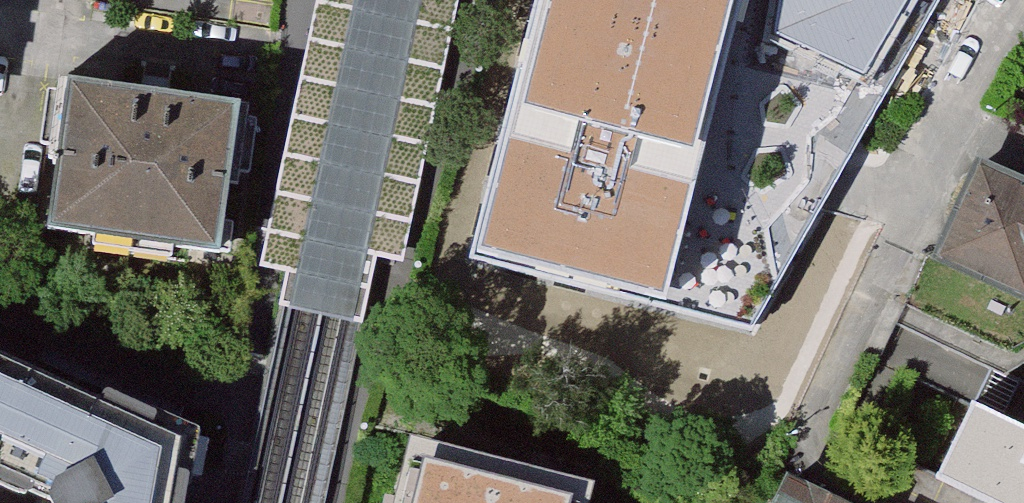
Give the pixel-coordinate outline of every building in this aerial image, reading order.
[(285,303),(304,307),(339,314),(364,320),(379,250),(406,256),(438,109),(461,0),(322,0),(297,112),(264,264),(292,270),(285,303)] [(661,306),(751,328),(832,187),(848,159),(885,93),(938,0),(548,0),(483,262),(661,306)] [(239,104),(73,81),(52,233),(218,256),(239,104)] [(985,160),(944,254),(1023,289),(1023,177),(985,160)] [(0,353),(0,451),(39,369),(0,353)] [(193,437),(39,369),(0,451),(0,470),(48,491),(54,502),(181,502),(193,437)] [(941,482),(985,502),(1023,502),(1023,429),(977,407),(941,482)] [(425,448),(411,502),(574,502),(578,488),(425,448)] [(791,473),(776,502),(851,502),(791,473)]
